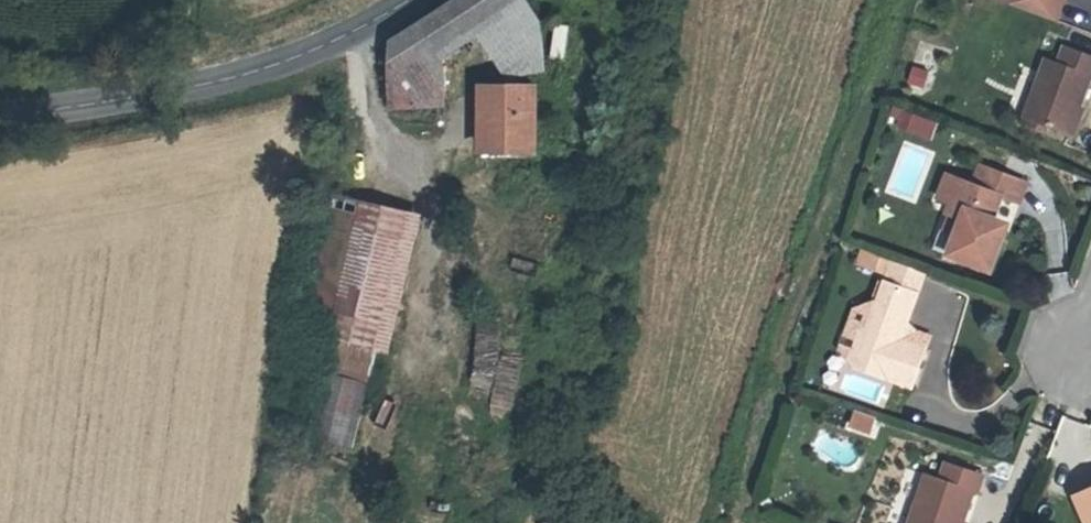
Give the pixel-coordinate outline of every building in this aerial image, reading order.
[(533,33),(512,0),(479,0),(433,28),(451,54),(505,22),(501,102),(482,100),(479,143),(490,144),(489,157),(526,158),(527,143),(534,143),(535,130),(529,129),(533,33)] [(1056,0),(997,0),(1049,19),(1056,0)] [(1082,0),(1076,0),(1069,15),(1090,25),(1090,4),(1082,0)] [(563,59),(568,24),(551,21),(547,57),(563,59)] [(433,28),(394,51),(393,73),(438,75),(438,62),(451,54),(433,28)] [(1042,58),(1021,116),(1064,133),(1086,75),(1090,76),(1090,56),(1076,50),(1061,45),(1055,62),(1042,58)] [(1090,56),(1090,50),(1078,45),(1076,50),(1090,56)] [(912,63),(905,84),(921,90),(928,68),(912,63)] [(393,73),(390,119),(434,121),(435,105),(442,106),(444,85),(437,84),(438,75),(393,73)] [(892,105),(886,126),(931,139),(937,118),(892,105)] [(949,239),(941,260),(984,275),(996,241),(981,235),(994,201),(1012,207),(1019,186),(971,168),(963,189),(939,180),(930,202),(944,208),(939,220),(954,225),(949,239)] [(403,226),(361,216),(318,386),(359,397),(403,226)] [(934,233),(949,239),(954,225),(939,220),(934,233)] [(887,263),(879,287),(908,298),(917,273),(887,263)] [(850,371),(902,390),(916,352),(892,343),(908,298),(879,287),(864,328),(850,336),(843,355),(850,371)] [(468,412),(511,413),(514,322),(470,320),(468,412)] [(359,397),(318,386),(303,446),(349,457),(364,398),(359,397)] [(845,427),(869,435),(876,415),(852,408),(845,427)] [(961,500),(965,502),(969,486),(933,473),(927,488),(915,483),(901,522),(953,522),(961,500)] [(1081,522),(1090,522),(1090,497),(1073,505),(1081,522)]
